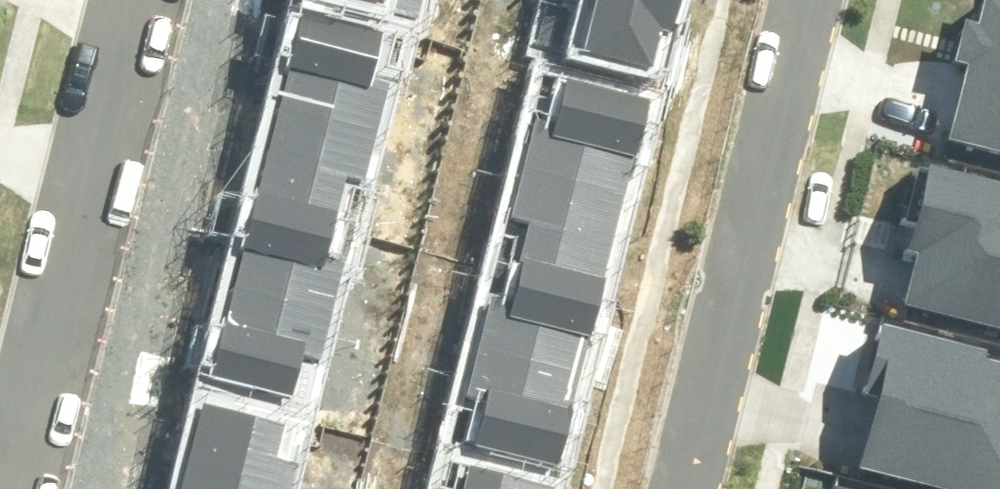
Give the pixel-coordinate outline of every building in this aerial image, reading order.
[(589,54),(648,70),(658,33),(675,37),(685,0),(604,0),(589,54)] [(978,25),(963,21),(952,63),(973,69),(954,136),(999,149),(999,0),(985,0),(978,25)] [(392,27),(299,4),(206,374),(289,394),(299,353),(326,360),(348,271),(326,266),(349,174),(371,179),(395,84),(379,80),(392,27)] [(652,99),(566,78),(555,120),(530,113),(505,210),(532,217),(509,309),(489,304),(466,397),(482,401),(472,441),(560,463),(652,99)] [(910,302),(999,327),(999,182),(934,164),(910,253),(923,253),(910,302)] [(961,488),(999,488),(999,364),(977,358),(980,348),(879,323),(856,413),(869,416),(857,463),(961,488)] [(199,399),(176,488),(293,488),(295,479),(278,475),(292,422),(199,399)] [(469,463),(463,488),(554,488),(555,485),(469,463)]
